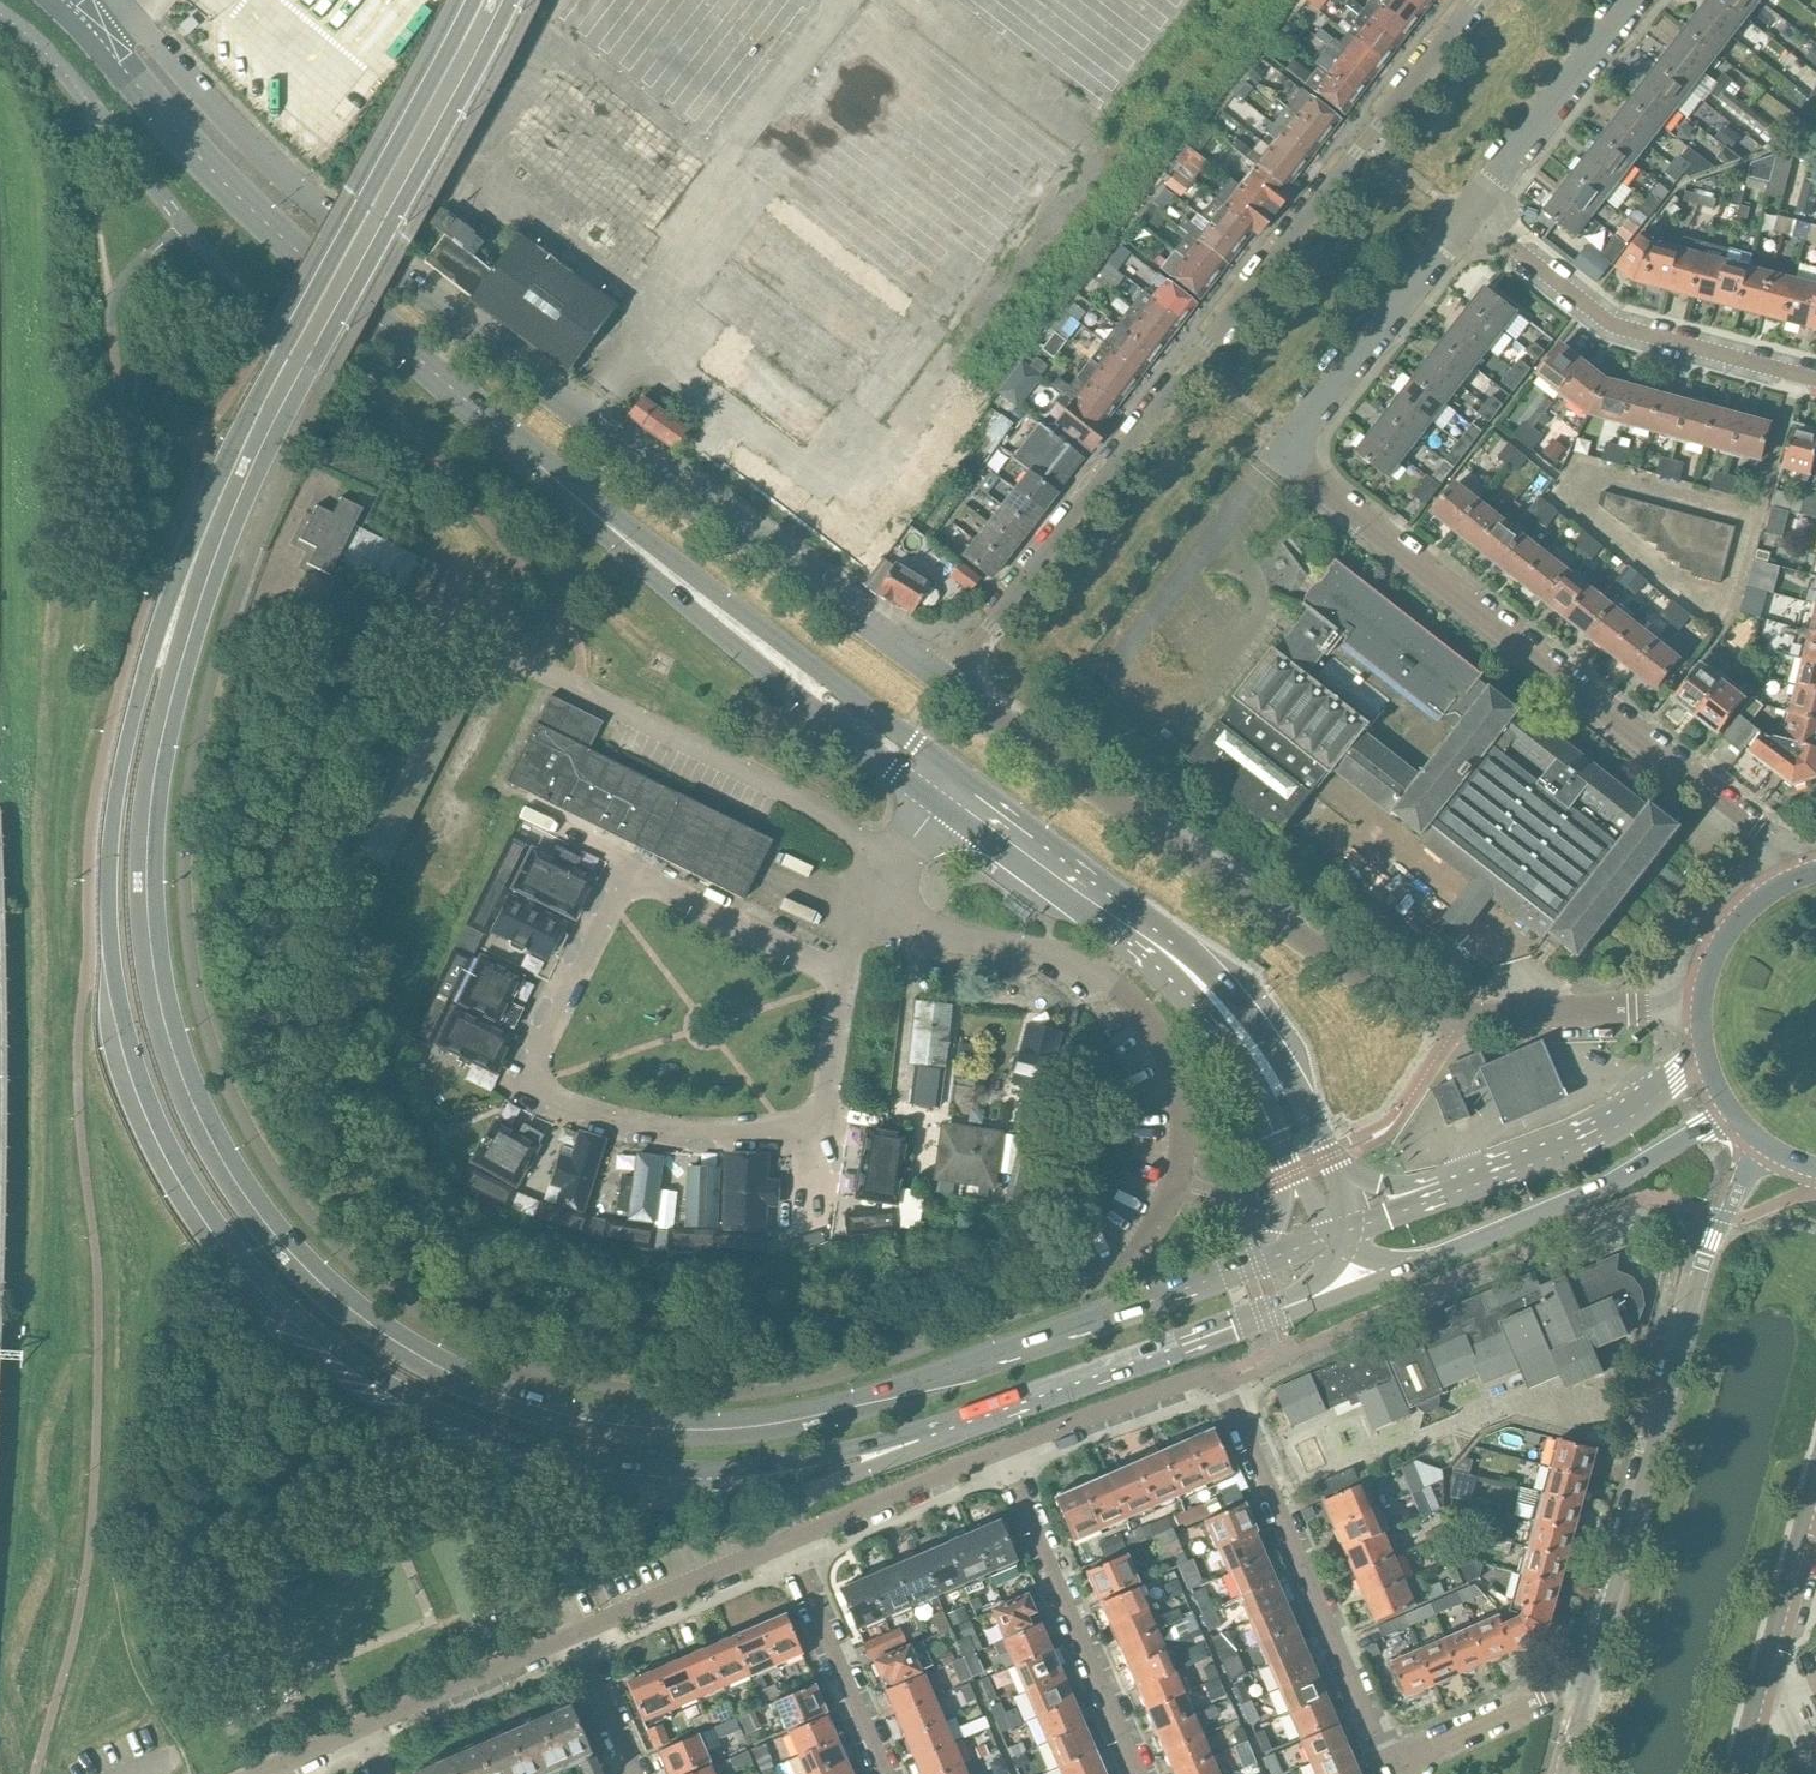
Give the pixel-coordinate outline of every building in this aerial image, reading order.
[(1358,16),(1396,46),(1409,29),(1381,7),(1372,0),(1370,0),(1363,9),(1351,0),(1349,0),(1344,5),(1358,16)] [(1381,7),(1409,29),(1423,12),(1408,0),(1386,0),(1381,7)] [(1423,12),(1432,0),(1408,0),(1423,12)] [(1701,12),(1733,37),(1747,19),(1723,0),(1710,0),(1701,12)] [(1747,19),(1761,1),(1759,0),(1723,0),(1747,19)] [(1701,12),(1686,31),(1719,56),(1733,37),(1701,12)] [(1354,24),(1346,34),(1383,63),(1396,46),(1358,16),(1353,22),(1354,24)] [(1304,29),(1292,19),(1282,32),(1295,41),(1304,29)] [(1338,45),(1333,41),(1320,30),(1315,37),(1328,47),(1369,80),(1383,63),(1346,34),(1338,45)] [(1686,31),(1673,48),(1705,73),(1719,56),(1686,31)] [(1275,61),(1289,42),(1280,35),(1266,55),(1275,61)] [(1328,47),(1315,63),(1319,67),(1318,68),(1327,75),(1356,97),(1369,80),(1328,47)] [(1673,48),(1658,67),(1691,92),(1705,73),(1673,48)] [(1280,73),(1262,59),(1249,77),(1266,90),(1280,73)] [(1343,115),(1356,97),(1327,75),(1318,68),(1313,76),(1294,61),(1287,71),(1343,115)] [(1677,110),(1691,92),(1658,67),(1645,84),(1677,110)] [(1747,92),(1723,73),(1716,82),(1753,111),(1758,105),(1745,95),(1747,92)] [(1325,138),(1338,120),(1287,79),(1281,87),(1294,97),(1286,108),(1325,138)] [(1708,92),(1771,140),(1778,131),(1752,112),(1753,111),(1716,82),(1708,92)] [(1244,101),(1253,89),(1246,83),(1237,95),(1244,101)] [(1663,127),(1677,110),(1645,84),(1631,102),(1663,127)] [(1764,104),(1789,124),(1794,116),(1769,97),(1764,104)] [(1810,99),(1804,112),(1814,117),(1815,112),(1815,102),(1810,99)] [(1649,146),(1663,127),(1631,102),(1617,120),(1649,146)] [(1311,155),(1325,138),(1286,108),(1274,124),(1265,117),(1265,118),(1259,114),(1258,114),(1311,155)] [(1706,118),(1695,109),(1688,118),(1698,127),(1706,118)] [(1298,173),(1311,155),(1258,114),(1253,120),(1268,132),(1266,134),(1276,141),(1270,148),(1262,141),(1260,143),(1298,173)] [(1680,128),(1691,136),(1698,127),(1688,118),(1680,128)] [(1635,164),(1649,146),(1617,120),(1603,138),(1635,164)] [(1209,129),(1203,125),(1193,139),(1187,146),(1198,154),(1215,134),(1209,129)] [(1620,182),(1624,178),(1635,164),(1603,138),(1588,156),(1620,182)] [(1285,188),(1294,178),(1298,173),(1260,143),(1252,153),(1238,142),(1233,149),(1246,159),(1285,188)] [(1209,163),(1187,147),(1175,161),(1174,163),(1197,179),(1209,163)] [(1716,168),(1688,147),(1674,165),(1684,174),(1684,173),(1690,178),(1716,168)] [(1606,201),(1620,182),(1588,156),(1574,175),(1606,201)] [(1752,164),(1748,177),(1770,182),(1777,156),(1752,164)] [(1275,214),(1277,211),(1291,193),(1285,188),(1246,159),(1245,160),(1255,168),(1240,187),(1275,214)] [(1660,170),(1651,163),(1643,171),(1653,179),(1660,170)] [(1666,175),(1676,184),(1684,174),(1674,165),(1666,175)] [(1166,186),(1181,198),(1192,183),(1177,171),(1166,186)] [(1592,219),(1606,201),(1574,175),(1560,193),(1592,219)] [(1258,235),(1275,214),(1240,187),(1225,207),(1215,199),(1214,200),(1258,235)] [(1164,188),(1156,198),(1165,205),(1173,195),(1164,188)] [(1737,223),(1744,193),(1736,190),(1731,206),(1728,221),(1737,223)] [(1592,219),(1560,193),(1545,212),(1578,237),(1592,219)] [(1663,201),(1653,193),(1645,202),(1656,211),(1663,201)] [(1699,206),(1701,197),(1685,193),(1683,202),(1699,206)] [(1744,193),(1737,223),(1745,225),(1749,210),(1753,195),(1744,193)] [(1701,197),(1699,206),(1714,210),(1716,201),(1701,197)] [(1258,236),(1258,235),(1214,200),(1201,217),(1211,225),(1241,249),(1247,241),(1246,239),(1252,231),(1258,236)] [(1638,211),(1649,219),(1656,211),(1645,202),(1638,211)] [(1673,205),(1668,212),(1675,218),(1681,210),(1673,205)] [(1157,232),(1167,219),(1151,206),(1141,219),(1157,232)] [(424,262),(470,298),(469,301),(569,371),(615,307),(545,256),(553,247),(543,239),(536,249),(517,235),(491,271),(474,258),(484,244),(475,238),(483,227),(465,214),(458,223),(445,213),(434,228),(444,235),(424,262)] [(1186,219),(1179,228),(1188,235),(1226,264),(1234,254),(1237,255),(1241,249),(1201,217),(1197,214),(1190,223),(1186,219)] [(1784,235),(1788,220),(1778,217),(1774,233),(1784,235)] [(1640,228),(1629,219),(1614,237),(1626,247),(1628,245),(1627,245),(1640,228)] [(1788,220),(1784,235),(1806,241),(1810,226),(1788,220)] [(1138,223),(1126,239),(1137,248),(1149,232),(1138,223)] [(1175,252),(1215,283),(1220,276),(1219,273),(1226,264),(1188,235),(1175,252)] [(1645,286),(1655,245),(1642,235),(1616,269),(1634,283),(1645,286)] [(1589,246),(1574,265),(1596,283),(1626,247),(1614,237),(1600,254),(1589,246)] [(1679,250),(1668,292),(1691,298),(1706,244),(1685,238),(1679,250)] [(1645,286),(1668,292),(1679,250),(1656,244),(1655,245),(1645,286)] [(1706,244),(1691,298),(1714,305),(1729,250),(1706,244)] [(1121,264),(1130,252),(1121,245),(1107,263),(1121,274),(1126,267),(1121,264)] [(1729,250),(1714,305),(1738,311),(1749,269),(1753,256),(1729,250)] [(1215,283),(1175,252),(1167,262),(1161,257),(1156,264),(1200,298),(1207,289),(1210,289),(1215,283)] [(1107,263),(1094,280),(1113,294),(1126,278),(1121,274),(1107,263)] [(1807,329),(1815,297),(1815,271),(1800,267),(1796,281),(1784,323),(1807,329)] [(1773,275),(1749,269),(1738,311),(1761,317),(1773,275)] [(1153,299),(1184,323),(1189,317),(1188,314),(1195,304),(1157,274),(1151,281),(1161,288),(1153,299)] [(1796,281),(1773,275),(1761,317),(1784,323),(1796,281)] [(1470,307),(1502,332),(1517,314),(1485,289),(1470,307)] [(1081,298),(1101,313),(1106,306),(1087,291),(1081,298)] [(1807,329),(1815,331),(1815,297),(1807,329)] [(1184,323),(1153,299),(1145,309),(1136,301),(1130,309),(1169,338),(1175,330),(1178,330),(1184,323)] [(1488,350),(1502,332),(1470,307),(1456,325),(1488,350)] [(1127,333),(1158,357),(1162,351),(1161,348),(1169,338),(1130,309),(1125,315),(1135,323),(1127,333)] [(1081,325),(1074,320),(1065,312),(1051,330),(1056,334),(1056,333),(1068,342),(1081,325)] [(1474,368),(1488,350),(1456,325),(1442,343),(1452,350),(1474,368)] [(1043,350),(1055,360),(1068,342),(1056,333),(1056,334),(1043,350)] [(1158,357),(1127,333),(1118,344),(1109,337),(1104,343),(1142,373),(1149,364),(1152,364),(1158,357)] [(1091,360),(1131,391),(1135,385),(1135,382),(1142,373),(1104,343),(1098,350),(1091,360)] [(1460,386),(1474,368),(1452,350),(1442,343),(1429,360),(1452,379),(1460,386)] [(1537,346),(1530,354),(1538,360),(1544,352),(1537,346)] [(1562,392),(1583,364),(1561,346),(1539,375),(1562,392)] [(1028,367),(1040,375),(1047,366),(1036,357),(1028,367)] [(1131,391),(1091,360),(1077,377),(1115,407),(1122,399),(1125,399),(1131,391)] [(1447,404),(1460,386),(1452,379),(1429,360),(1414,379),(1447,404)] [(1516,372),(1524,378),(1531,370),(1523,364),(1516,372)] [(1583,364),(1562,392),(1589,414),(1606,382),(1583,364)] [(1033,385),(1040,375),(1028,367),(1021,376),(1033,385)] [(1524,378),(1516,372),(1510,380),(1518,387),(1524,378)] [(1115,407),(1077,377),(1069,387),(1067,386),(1058,379),(1053,386),(1062,393),(1108,428),(1103,423),(1115,407)] [(1432,422),(1447,404),(1414,379),(1400,397),(1432,422)] [(1606,382),(1589,414),(1624,423),(1633,389),(1606,382)] [(1624,423),(1651,430),(1660,396),(1633,389),(1624,423)] [(1488,408),(1496,414),(1503,406),(1484,392),(1478,400),(1488,407),(1488,408)] [(1091,450),(1108,428),(1062,393),(1056,402),(1067,410),(1057,424),(1091,450)] [(1688,404),(1660,396),(1651,430),(1679,438),(1688,404)] [(629,415),(674,448),(687,430),(642,397),(629,415)] [(1418,440),(1432,422),(1400,397),(1386,415),(1418,440)] [(1715,411),(1688,404),(1679,438),(1706,445),(1715,411)] [(1496,414),(1488,408),(1481,417),(1489,422),(1496,414)] [(1742,418),(1715,411),(1706,445),(1733,452),(1742,418)] [(1404,458),(1418,440),(1386,415),(1372,433),(1404,458)] [(1546,415),(1540,422),(1546,426),(1551,419),(1546,415)] [(1742,418),(1733,452),(1761,460),(1770,425),(1742,418)] [(1524,421),(1512,436),(1523,444),(1534,429),(1524,421)] [(1011,458),(1028,471),(1056,493),(1082,459),(1083,460),(1085,458),(1038,423),(1037,424),(1038,425),(1013,457),(1012,457),(1011,458)] [(1815,462),(1815,459),(1815,429),(1810,427),(1807,431),(1795,427),(1783,470),(1811,477),(1815,462)] [(1532,452),(1544,437),(1534,429),(1523,444),(1532,452)] [(1404,458),(1372,433),(1358,452),(1390,476),(1404,458)] [(1477,470),(1500,441),(1491,434),(1469,464),(1477,470)] [(1460,444),(1468,450),(1474,442),(1466,436),(1460,444)] [(1554,439),(1543,454),(1555,463),(1566,448),(1554,439)] [(1509,443),(1497,458),(1506,465),(1517,450),(1509,443)] [(1468,450),(1460,444),(1453,452),(1461,459),(1468,450)] [(1613,463),(1617,447),(1606,444),(1602,460),(1613,463)] [(1617,447),(1613,463),(1624,466),(1628,450),(1617,447)] [(1516,473),(1528,458),(1517,450),(1506,465),(1516,473)] [(1667,478),(1672,462),(1661,459),(1657,475),(1667,478)] [(1672,462),(1667,478),(1678,481),(1682,465),(1672,462)] [(1438,470),(1431,478),(1441,487),(1448,478),(1438,470)] [(1028,471),(1015,488),(1044,511),(1057,494),(1056,493),(1028,471)] [(1722,493),(1727,476),(1716,473),(1711,490),(1722,493)] [(1412,494),(1426,505),(1441,487),(1431,478),(1427,475),(1412,494)] [(1517,475),(1500,498),(1510,506),(1528,483),(1517,475)] [(1727,476),(1722,493),(1733,496),(1738,479),(1727,476)] [(1456,530),(1477,502),(1454,484),(1433,512),(1456,530)] [(1031,528),(1044,511),(1015,488),(1002,505),(1031,528)] [(1805,497),(1804,498),(1777,490),(1772,505),(1800,513),(1805,497)] [(1800,519),(1814,523),(1815,518),(1815,492),(1810,491),(1808,498),(1805,497),(1800,513),(1801,514),(1800,519)] [(1602,493),(1598,505),(1620,523),(1635,527),(1634,532),(1647,536),(1645,541),(1658,545),(1657,550),(1670,554),(1668,559),(1681,563),(1680,569),(1693,572),(1691,577),(1720,584),(1735,529),(1602,493)] [(338,559),(389,584),(425,603),(443,568),(356,524),(364,509),(341,497),(333,514),(316,505),(299,540),(316,548),(307,564),(330,575),(338,559)] [(1537,518),(1548,505),(1538,498),(1528,511),(1537,518)] [(1500,520),(1477,502),(1456,530),(1478,547),(1500,520)] [(1031,528),(1002,505),(989,522),(1018,544),(1031,528)] [(1548,505),(1537,518),(1547,525),(1557,512),(1548,505)] [(1788,513),(1772,509),(1766,535),(1782,539),(1788,513)] [(1522,538),(1500,520),(1478,547),(1501,565),(1522,538)] [(1018,544),(989,522),(976,538),(1005,561),(1018,544)] [(1582,553),(1592,540),(1583,533),(1573,546),(1582,553)] [(991,578),(1005,561),(976,538),(962,555),(991,578)] [(1544,555),(1522,538),(1501,565),(1523,582),(1544,555)] [(1592,540),(1582,553),(1591,560),(1601,547),(1592,540)] [(1567,572),(1544,555),(1523,582),(1545,599),(1567,572)] [(1754,560),(1751,571),(1755,572),(1750,588),(1768,592),(1775,566),(1754,560)] [(950,575),(971,591),(981,578),(960,562),(950,575)] [(1282,833),(1317,787),(1328,774),(1330,776),(1336,768),(1386,806),(1425,836),(1421,842),(1452,867),(1544,940),(1548,934),(1580,959),(1683,827),(1652,803),(1650,806),(1523,707),(1520,710),(1491,687),(1489,691),(1479,683),(1486,675),(1484,673),(1482,675),(1452,652),(1338,562),(1303,605),(1308,609),(1277,650),(1273,648),(1235,698),(1239,700),(1223,721),(1221,720),(1190,760),(1282,833)] [(891,601),(912,614),(919,602),(927,607),(933,606),(938,597),(937,591),(929,586),(930,585),(895,564),(876,596),(889,604),(891,601)] [(1626,588),(1637,575),(1628,568),(1617,581),(1626,588)] [(1589,590),(1567,572),(1545,599),(1568,617),(1589,590)] [(1637,575),(1626,588),(1635,595),(1645,581),(1637,575)] [(1612,607),(1589,590),(1568,617),(1590,634),(1612,607)] [(1774,604),(1748,598),(1744,616),(1755,618),(1757,610),(1771,614),(1774,604)] [(1671,623),(1681,609),(1672,602),(1661,616),(1671,623)] [(1634,624),(1612,607),(1590,634),(1612,651),(1634,624)] [(1681,609),(1671,623),(1680,630),(1690,616),(1681,609)] [(1772,623),(1760,620),(1758,628),(1770,631),(1772,623)] [(1656,642),(1634,624),(1612,651),(1635,669),(1656,642)] [(1804,659),(1815,662),(1815,634),(1811,633),(1804,659)] [(1656,642),(1635,669),(1657,686),(1679,659),(1656,642)] [(1331,654),(1316,675),(1373,718),(1388,698),(1331,654)] [(1797,686),(1815,691),(1815,662),(1804,659),(1797,686)] [(1725,681),(1702,663),(1676,698),(1677,699),(1677,703),(1684,708),(1688,707),(1698,715),(1725,681)] [(1771,671),(1769,679),(1781,681),(1783,673),(1771,671)] [(1720,733),(1747,698),(1725,681),(1698,715),(1699,716),(1699,720),(1707,726),(1710,725),(1720,733)] [(1790,713),(1815,719),(1815,691),(1797,686),(1790,713)] [(743,900),(744,897),(771,843),(772,841),(679,795),(588,750),(602,722),(550,696),(507,782),(742,899),(743,900)] [(1783,738),(1815,747),(1815,719),(1790,713),(1783,738)] [(1751,742),(1761,731),(1741,715),(1723,738),(1742,752),(1751,742)] [(1783,738),(1764,733),(1761,731),(1751,742),(1754,745),(1750,750),(1762,759),(1763,763),(1770,769),(1774,768),(1796,785),(1805,782),(1804,780),(1815,776),(1815,747),(1783,738)] [(1766,800),(1778,809),(1782,802),(1776,797),(1780,792),(1775,788),(1766,800)] [(489,882),(506,890),(528,847),(511,839),(489,882)] [(532,850),(513,889),(575,919),(594,880),(532,850)] [(468,925),(485,934),(506,890),(489,882),(468,925)] [(492,932),(510,941),(511,947),(521,952),(526,949),(547,959),(550,953),(558,953),(566,937),(561,931),(564,925),(509,897),(492,932)] [(1452,917),(1443,929),(1442,930),(1455,940),(1465,926),(1452,917)] [(433,994),(451,1002),(472,959),(455,951),(433,994)] [(481,957),(458,1003),(506,1026),(528,981),(481,957)] [(433,994),(412,1037),(430,1045),(451,1002),(433,994)] [(916,1003),(909,1063),(912,1063),(913,1063),(944,1067),(951,1007),(916,1003)] [(454,1008),(436,1044),(496,1074),(514,1038),(454,1008)] [(1045,1091),(1060,1035),(1027,1026),(1012,1082),(1045,1091)] [(1544,1041),(1482,1067),(1502,1113),(1507,1125),(1569,1098),(1564,1086),(1544,1041)] [(1434,1090),(1439,1103),(1449,1127),(1452,1126),(1470,1118),(1464,1099),(1496,1085),(1482,1053),(1454,1065),(1450,1067),(1452,1074),(1455,1080),(1434,1090)] [(913,1063),(908,1103),(939,1107),(940,1095),(942,1081),(944,1067),(913,1063)] [(1023,1091),(1016,1119),(1047,1127),(1053,1100),(1054,1099),(1053,1098),(1023,1091)] [(539,1147),(495,1122),(472,1161),(516,1186),(539,1147)] [(539,1222),(562,1230),(584,1236),(608,1143),(595,1139),(585,1136),(569,1131),(556,1126),(518,1214),(539,1222)] [(943,1126),(935,1179),(993,1187),(1001,1134),(943,1126)] [(1024,1126),(1006,1199),(1027,1204),(1045,1131),(1024,1126)] [(867,1129),(856,1197),(896,1204),(907,1136),(867,1129)] [(623,1178),(619,1209),(629,1211),(628,1220),(653,1223),(662,1158),(637,1155),(634,1180),(623,1178)] [(766,1157),(737,1156),(727,1156),(724,1228),(763,1229),(764,1204),(776,1205),(777,1183),(765,1183),(766,1157)] [(688,1169),(686,1226),(715,1227),(717,1170),(688,1169)] [(506,1209),(514,1191),(471,1171),(462,1188),(506,1209)] [(893,1211),(846,1216),(847,1235),(895,1230),(893,1211)] [(654,1230),(606,1222),(603,1241),(651,1249),(654,1230)] [(717,1252),(717,1233),(669,1231),(668,1250),(717,1252)] [(717,1233),(717,1252),(765,1254),(766,1235),(717,1233)] [(1640,1295),(1636,1286),(1643,1283),(1634,1263),(1627,1266),(1617,1243),(1416,1330),(1454,1421),(1455,1421),(1626,1347),(1640,1295)] [(1205,1485),(1232,1473),(1213,1430),(1211,1431),(1207,1429),(1199,1433),(1198,1437),(1186,1442),(1205,1485)] [(1524,1441),(1539,1445),(1541,1436),(1526,1432),(1524,1441)] [(1172,1448),(1160,1453),(1179,1496),(1205,1485),(1186,1442),(1185,1442),(1181,1440),(1173,1444),(1172,1448)] [(1551,1467),(1590,1478),(1590,1476),(1593,1474),(1596,1465),(1594,1462),(1597,1451),(1558,1441),(1551,1467)] [(1125,1519),(1179,1496),(1160,1453),(1159,1454),(1154,1452),(1147,1455),(1145,1460),(1132,1465),(1129,1463),(1121,1466),(1119,1471),(1107,1476),(1125,1519)] [(1466,1457),(1455,1470),(1470,1474),(1474,1459),(1466,1457)] [(1443,1471),(1417,1461),(1414,1462),(1425,1487),(1443,1479),(1443,1471)] [(1551,1467),(1544,1494),(1583,1504),(1583,1503),(1586,1501),(1589,1492),(1587,1489),(1590,1478),(1551,1467)] [(1321,1484),(1324,1490),(1327,1498),(1362,1482),(1356,1469),(1321,1484)] [(1452,1478),(1452,1498),(1470,1503),(1478,1477),(1470,1474),(1455,1470),(1452,1478)] [(1073,1542),(1125,1519),(1107,1476),(1097,1481),(1092,1479),(1085,1482),(1083,1487),(1071,1492),(1067,1490),(1059,1493),(1057,1498),(1055,1499),(1073,1542)] [(1444,1507),(1443,1479),(1425,1487),(1425,1488),(1422,1490),(1430,1513),(1444,1507)] [(1338,1526),(1376,1509),(1365,1485),(1327,1501),(1329,1506),(1328,1508),(1332,1517),(1334,1518),(1338,1526)] [(1583,1504),(1544,1494),(1541,1493),(1534,1519),(1576,1531),(1576,1529),(1579,1527),(1581,1519),(1580,1516),(1583,1504)] [(1218,1547),(1255,1532),(1257,1531),(1244,1502),(1203,1520),(1216,1548),(1218,1547)] [(1186,1512),(1190,1522),(1211,1513),(1207,1503),(1186,1512)] [(1376,1509),(1338,1526),(1339,1529),(1338,1531),(1343,1542),(1345,1543),(1348,1550),(1386,1533),(1391,1531),(1381,1507),(1376,1509)] [(1190,1522),(1186,1512),(1175,1517),(1179,1526),(1190,1522)] [(1520,1517),(1505,1512),(1502,1522),(1517,1526),(1520,1517)] [(1527,1546),(1568,1557),(1569,1556),(1572,1554),(1574,1545),(1573,1542),(1576,1531),(1534,1519),(1527,1546)] [(983,1530),(973,1534),(989,1573),(1016,1561),(999,1523),(996,1524),(993,1522),(984,1526),(983,1530)] [(1132,1531),(1132,1533),(1132,1534),(1137,1545),(1152,1538),(1154,1537),(1148,1524),(1132,1531)] [(1445,1525),(1425,1534),(1429,1542),(1446,1535),(1445,1525)] [(1173,1529),(1164,1533),(1174,1555),(1172,1555),(1177,1565),(1187,1561),(1173,1529)] [(1255,1532),(1218,1547),(1229,1572),(1266,1556),(1267,1552),(1264,1545),(1260,1544),(1255,1532)] [(1154,1538),(1154,1537),(1152,1538),(1162,1560),(1172,1555),(1174,1555),(1164,1533),(1154,1538)] [(1396,1557),(1386,1533),(1348,1550),(1349,1553),(1349,1555),(1353,1565),(1355,1566),(1358,1574),(1396,1557)] [(948,1545),(947,1545),(963,1584),(989,1573),(973,1534),(961,1539),(957,1537),(949,1541),(948,1545)] [(1120,1534),(1097,1544),(1104,1559),(1137,1545),(1132,1534),(1121,1538),(1120,1534)] [(1495,1549),(1510,1553),(1513,1544),(1497,1540),(1495,1549)] [(931,1552),(920,1557),(937,1595),(963,1584),(947,1545),(943,1547),(940,1545),(932,1548),(931,1552)] [(1527,1546),(1519,1573),(1561,1584),(1562,1583),(1565,1581),(1567,1572),(1565,1569),(1568,1557),(1527,1546)] [(1449,1551),(1434,1558),(1438,1566),(1453,1560),(1449,1551)] [(1098,1599),(1139,1581),(1127,1553),(1086,1571),(1098,1599)] [(1208,1553),(1193,1559),(1198,1569),(1212,1563),(1208,1553)] [(1266,1556),(1229,1572),(1240,1597),(1277,1581),(1272,1571),(1274,1567),(1270,1560),(1267,1560),(1266,1556)] [(895,1567),(894,1568),(911,1607),(937,1595),(920,1557),(908,1562),(905,1560),(897,1564),(895,1567)] [(1406,1581),(1396,1557),(1358,1574),(1360,1577),(1359,1579),(1363,1589),(1365,1590),(1369,1598),(1406,1581)] [(1468,1583),(1475,1580),(1467,1560),(1458,1558),(1468,1583)] [(1480,1578),(1484,1565),(1467,1560),(1475,1580),(1480,1578)] [(878,1575),(867,1580),(884,1618),(911,1607),(894,1568),(891,1569),(888,1567),(879,1571),(878,1575)] [(1173,1573),(1162,1578),(1171,1598),(1182,1593),(1173,1573)] [(1561,1584),(1519,1573),(1522,1574),(1515,1600),(1554,1611),(1555,1609),(1557,1608),(1560,1599),(1558,1596),(1561,1584)] [(884,1618),(867,1580),(856,1584),(853,1583),(844,1586),(842,1591),(840,1591),(858,1630),(869,1625),(884,1618)] [(1240,1597),(1250,1620),(1287,1605),(1286,1603),(1288,1600),(1284,1592),(1281,1591),(1277,1581),(1240,1597)] [(1406,1581),(1369,1598),(1370,1601),(1369,1603),(1374,1613),(1375,1614),(1379,1622),(1417,1606),(1406,1581)] [(1428,1600),(1445,1593),(1441,1583),(1424,1590),(1428,1600)] [(1484,1594),(1475,1585),(1459,1592),(1464,1603),(1484,1594)] [(1109,1623),(1110,1625),(1117,1622),(1148,1609),(1139,1586),(1102,1602),(1106,1610),(1104,1613),(1108,1622),(1109,1623)] [(1203,1588),(1192,1593),(1200,1613),(1212,1608),(1203,1588)] [(1464,1603),(1459,1592),(1435,1603),(1439,1614),(1464,1603)] [(992,1609),(1003,1634),(1038,1620),(1034,1609),(1036,1607),(1032,1598),(1029,1598),(1027,1594),(992,1609)] [(1554,1611),(1515,1600),(1512,1611),(1517,1621),(1504,1627),(1515,1650),(1517,1649),(1520,1651),(1529,1647),(1529,1644),(1540,1639),(1545,1640),(1551,1633),(1549,1629),(1554,1611)] [(1439,1614),(1435,1603),(1407,1614),(1412,1625),(1439,1614)] [(1287,1605),(1250,1620),(1260,1643),(1295,1628),(1292,1620),(1293,1618),(1294,1615),(1291,1607),(1288,1606),(1287,1605)] [(955,1608),(943,1613),(949,1628),(962,1622),(955,1608)] [(1208,1631),(1220,1626),(1212,1608),(1200,1613),(1208,1631)] [(1116,1638),(1119,1646),(1157,1630),(1163,1627),(1178,1621),(1192,1616),(1190,1612),(1181,1616),(1178,1609),(1153,1620),(1148,1609),(1117,1622),(1110,1625),(1111,1628),(1110,1629),(1114,1638),(1116,1638)] [(933,1615),(932,1618),(938,1633),(949,1629),(949,1628),(943,1613),(942,1612),(933,1615)] [(731,1638),(748,1676),(803,1653),(786,1615),(783,1616),(780,1613),(772,1617),(772,1620),(756,1627),(753,1625),(744,1629),(744,1633),(731,1638)] [(1473,1624),(1489,1661),(1492,1660),(1494,1662),(1503,1658),(1503,1655),(1515,1650),(1504,1627),(1498,1613),(1473,1624)] [(1378,1627),(1383,1638),(1412,1625),(1407,1614),(1378,1627)] [(1178,1621),(1163,1627),(1166,1634),(1181,1628),(1178,1621)] [(968,1637),(973,1635),(968,1623),(963,1625),(962,1622),(949,1628),(949,1629),(961,1658),(963,1657),(975,1652),(968,1637)] [(1040,1624),(993,1643),(999,1655),(1008,1651),(1015,1665),(1051,1650),(1050,1647),(1052,1644),(1049,1636),(1044,1635),(1040,1624)] [(1473,1624),(1446,1636),(1462,1672),(1465,1671),(1468,1673),(1476,1669),(1477,1666),(1489,1661),(1473,1624)] [(1295,1628),(1260,1643),(1269,1666),(1305,1650),(1304,1649),(1306,1645),(1302,1638),(1299,1637),(1295,1628)] [(891,1633),(897,1648),(905,1644),(899,1629),(891,1633)] [(1167,1651),(1157,1630),(1119,1646),(1123,1655),(1122,1656),(1126,1665),(1127,1665),(1128,1668),(1167,1651)] [(1228,1631),(1210,1638),(1220,1661),(1237,1653),(1228,1631)] [(897,1648),(891,1633),(862,1645),(869,1660),(897,1648)] [(696,1699),(748,1676),(731,1638),(730,1639),(727,1636),(719,1640),(718,1644),(704,1650),(701,1648),(692,1651),(692,1655),(680,1660),(696,1699)] [(1446,1636),(1420,1647),(1436,1684),(1438,1683),(1441,1684),(1449,1680),(1450,1677),(1452,1677),(1462,1672),(1446,1636)] [(921,1640),(898,1649),(873,1660),(874,1663),(872,1666),(876,1674),(879,1674),(883,1685),(931,1665),(921,1640)] [(1203,1644),(1186,1651),(1193,1665),(1209,1657),(1203,1644)] [(1390,1654),(1372,1662),(1389,1700),(1406,1692),(1408,1696),(1413,1694),(1415,1695),(1423,1692),(1424,1688),(1436,1684),(1420,1647),(1392,1659),(1390,1654)] [(1015,1665),(1025,1690),(1062,1674),(1058,1665),(1060,1662),(1056,1653),(1052,1653),(1051,1650),(1015,1665)] [(1305,1650),(1269,1666),(1280,1691),(1316,1676),(1311,1665),(1313,1661),(1309,1653),(1306,1652),(1305,1650)] [(1176,1672),(1167,1651),(1128,1668),(1130,1671),(1129,1672),(1132,1680),(1134,1680),(1137,1689),(1176,1672)] [(963,1657),(972,1678),(983,1673),(975,1652),(963,1657)] [(1229,1682),(1246,1674),(1237,1653),(1220,1661),(1229,1682)] [(950,1663),(958,1684),(972,1678),(963,1657),(961,1658),(950,1663)] [(696,1699),(680,1660),(678,1661),(675,1659),(666,1663),(666,1666),(652,1672),(649,1670),(640,1674),(640,1677),(627,1683),(644,1722),(696,1699)] [(1213,1663),(1202,1668),(1209,1683),(1220,1679),(1213,1663)] [(1185,1693),(1176,1672),(1137,1689),(1142,1698),(1141,1700),(1144,1706),(1145,1707),(1146,1709),(1185,1693)] [(932,1697),(922,1674),(885,1690),(887,1693),(885,1695),(889,1704),(892,1704),(895,1713),(932,1697)] [(1025,1690),(1036,1715),(1073,1700),(1071,1697),(1073,1694),(1070,1686),(1066,1686),(1062,1674),(1025,1690)] [(1316,1676),(1280,1691),(1290,1715),(1326,1699),(1325,1697),(1327,1693),(1323,1685),(1320,1684),(1316,1676)] [(977,1681),(986,1703),(996,1699),(988,1677),(977,1681)] [(1209,1683),(1205,1685),(1212,1702),(1227,1695),(1220,1679),(1209,1683)] [(1232,1686),(1240,1705),(1249,1700),(1241,1682),(1232,1686)] [(755,1692),(759,1701),(778,1693),(774,1684),(755,1692)] [(774,1701),(786,1729),(824,1712),(819,1700),(821,1698),(817,1689),(814,1688),(812,1684),(774,1701)] [(960,1688),(966,1704),(975,1700),(968,1684),(960,1688)] [(1194,1714),(1185,1693),(1146,1709),(1150,1717),(1148,1717),(1150,1721),(1152,1722),(1156,1731),(1194,1714)] [(942,1720),(932,1697),(895,1713),(896,1715),(894,1717),(898,1727),(902,1727),(905,1735),(942,1720)] [(1326,1699),(1290,1715),(1300,1738),(1337,1723),(1332,1712),(1333,1709),(1330,1701),(1327,1700),(1326,1699)] [(1036,1715),(1047,1741),(1084,1725),(1079,1715),(1081,1712),(1077,1703),(1074,1703),(1073,1700),(1036,1715)] [(1257,1701),(1242,1708),(1251,1728),(1265,1721),(1257,1701)] [(599,1773),(593,1758),(590,1760),(587,1754),(588,1754),(567,1706),(566,1707),(566,1708),(414,1773),(413,1772),(412,1772),(412,1773),(541,1773),(575,1760),(581,1773),(600,1773),(599,1773)] [(714,1710),(718,1720),(727,1716),(723,1706),(714,1710)] [(1000,1706),(990,1711),(999,1732),(1009,1728),(1000,1706)] [(1214,1706),(1199,1713),(1204,1723),(1219,1716),(1214,1706)] [(752,1713),(740,1718),(747,1734),(759,1729),(752,1713)] [(1203,1736),(1194,1714),(1156,1731),(1159,1739),(1158,1740),(1162,1750),(1164,1750),(1165,1752),(1203,1736)] [(826,1716),(788,1732),(798,1754),(835,1738),(834,1735),(836,1732),(833,1726),(830,1725),(826,1716)] [(740,1728),(736,1718),(713,1728),(717,1737),(740,1728)] [(952,1742),(942,1720),(905,1735),(906,1738),(904,1740),(908,1749),(911,1748),(915,1757),(952,1742)] [(974,1721),(960,1727),(964,1737),(978,1730),(974,1721)] [(645,1731),(653,1749),(669,1742),(662,1724),(645,1731)] [(1047,1741),(1058,1767),(1095,1751),(1094,1748),(1096,1746),(1092,1738),(1089,1738),(1084,1725),(1047,1741)] [(1310,1764),(1347,1748),(1346,1745),(1348,1743),(1345,1736),(1342,1735),(1338,1727),(1301,1743),(1310,1764)] [(1243,1728),(1232,1732),(1237,1744),(1248,1740),(1243,1728)] [(1254,1734),(1262,1754),(1271,1750),(1263,1731),(1254,1734)] [(659,1754),(658,1755),(662,1766),(664,1766),(668,1773),(681,1773),(708,1763),(697,1734),(657,1751),(659,1754)] [(1165,1752),(1166,1755),(1165,1757),(1170,1766),(1171,1767),(1175,1773),(1212,1758),(1203,1736),(1165,1752)] [(806,1773),(812,1773),(845,1760),(844,1757),(845,1754),(842,1747),(839,1747),(835,1738),(798,1754),(806,1773)] [(952,1742),(915,1757),(916,1760),(914,1762),(918,1772),(921,1772),(922,1773),(939,1773),(962,1765),(952,1742)] [(1021,1753),(1024,1751),(1021,1743),(1007,1749),(1010,1757),(1020,1753),(1021,1753)] [(763,1744),(750,1749),(760,1771),(772,1765),(763,1744)] [(1310,1764),(1314,1773),(1341,1773),(1356,1768),(1353,1761),(1354,1758),(1352,1751),(1349,1751),(1347,1748),(1310,1764)] [(747,1751),(729,1759),(733,1769),(751,1761),(747,1751)] [(1061,1773),(1105,1773),(1100,1765),(1102,1762),(1099,1754),(1096,1754),(1095,1751),(1058,1767),(1061,1773)] [(1027,1769),(1021,1753),(1020,1753),(1010,1757),(1017,1773),(1027,1769)] [(1270,1773),(1281,1773),(1273,1754),(1263,1758),(1270,1773)] [(1175,1773),(1219,1773),(1212,1758),(1175,1773)] [(990,1764),(995,1773),(1001,1773),(1008,1771),(1003,1759),(990,1764)] [(852,1769),(848,1768),(845,1760),(812,1773),(854,1773),(852,1769)] [(962,1765),(939,1773),(966,1773),(962,1765)]
